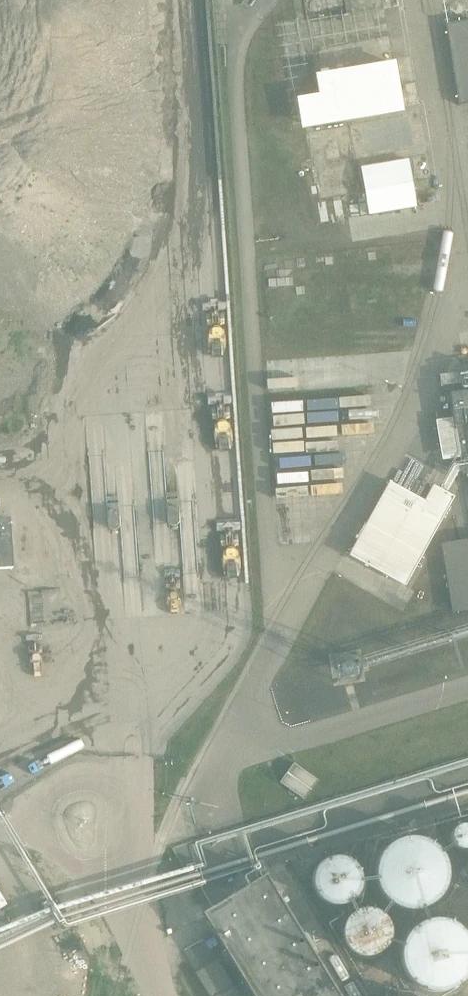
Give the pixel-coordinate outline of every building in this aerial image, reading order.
[(447,24),(461,107),(467,106),(467,20),(447,24)] [(407,112),(398,61),(317,75),(320,93),(297,97),(302,130),(407,112)] [(451,392),(464,474),(467,473),(467,390),(451,392)] [(407,586),(455,498),(434,486),(426,502),(390,483),(351,555),(407,586)] [(0,522),(0,569),(13,568),(9,521),(0,522)] [(442,542),(448,582),(452,612),(467,610),(467,539),(442,542)] [(295,762),(283,780),(305,795),(317,777),(295,762)] [(447,872),(447,871),(446,863),(445,857),(441,851),(437,846),(431,841),(425,838),(417,836),(411,836),(407,836),(399,838),(393,841),(386,847),(382,852),(379,857),(377,863),(376,871),(377,877),(379,884),(382,891),(386,895),(391,900),(396,903),(402,905),(411,907),(419,906),(424,905),(431,901),(436,897),(441,892),(444,886),(446,879),(447,872)] [(364,882),(364,876),(362,871),(360,867),(357,863),(353,859),(348,857),(342,855),(337,855),(332,855),(328,857),(322,860),(319,863),(315,867),(313,871),(311,877),(311,882),(311,886),(313,891),(315,896),(318,900),(322,903),(326,906),(335,908),(340,908),(347,907),(351,905),(355,902),(358,899),(362,893),(364,888),(364,882)] [(266,874),(208,909),(202,913),(213,931),(253,995),(341,995),(266,874)] [(390,932),(388,923),(386,919),(383,916),(377,911),(372,909),(368,909),(363,909),(359,910),(351,914),(348,919),(346,922),(344,926),(344,932),(344,937),(345,940),(347,944),(350,947),(354,951),(357,952),(365,955),(370,954),(375,953),(382,949),(386,944),(388,941),(389,937),(390,932)] [(467,935),(463,929),(459,926),(452,921),(444,918),(438,917),(430,918),(423,920),(417,923),(411,927),(406,933),(403,938),(400,946),(400,952),(400,959),(401,966),(404,972),(409,979),(413,983),(419,986),(425,989),(433,990),(441,990),(448,988),(455,985),(461,980),(466,974),(467,971),(467,937),(467,935)] [(238,994),(217,960),(197,972),(211,995),(235,995),(238,994)]
